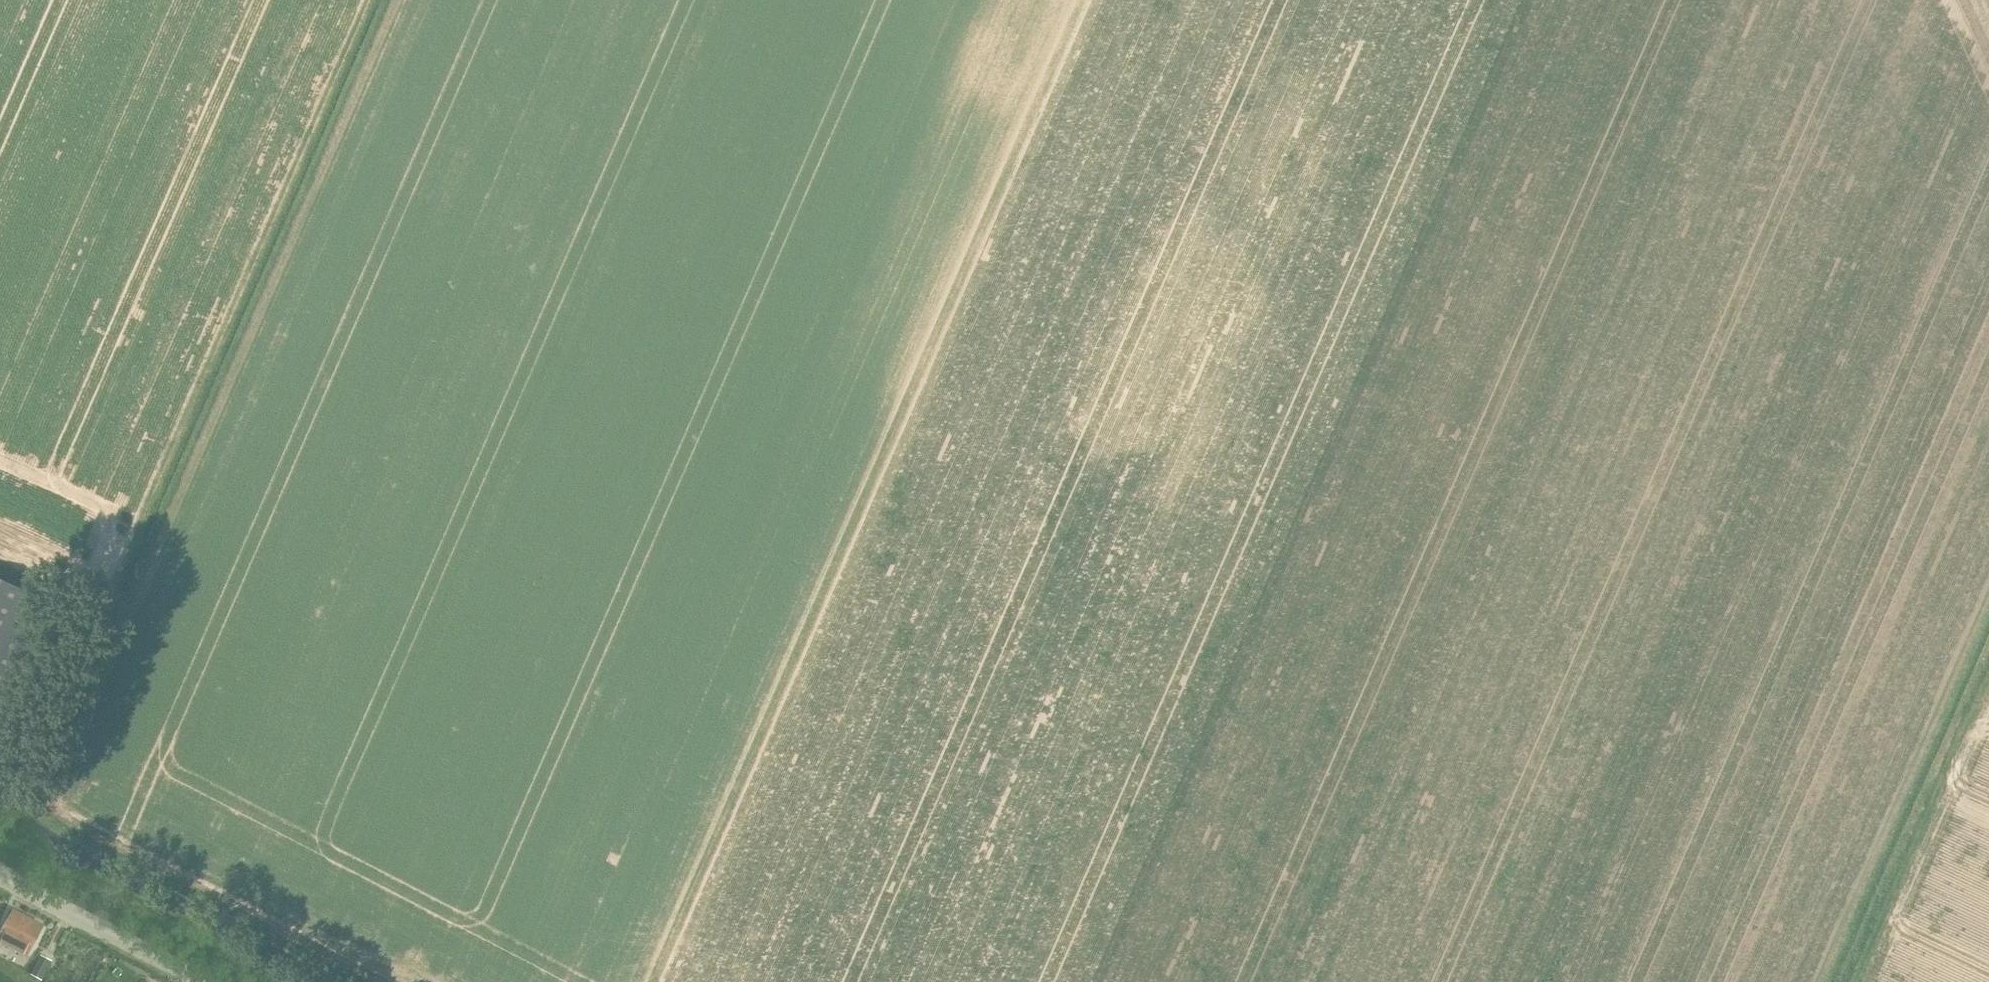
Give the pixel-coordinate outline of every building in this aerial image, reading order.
[(48,601),(0,580),(0,708),(48,601)] [(16,911),(1,943),(29,957),(44,925),(16,911)] [(43,981),(50,968),(53,962),(42,955),(32,975),(43,981)]
